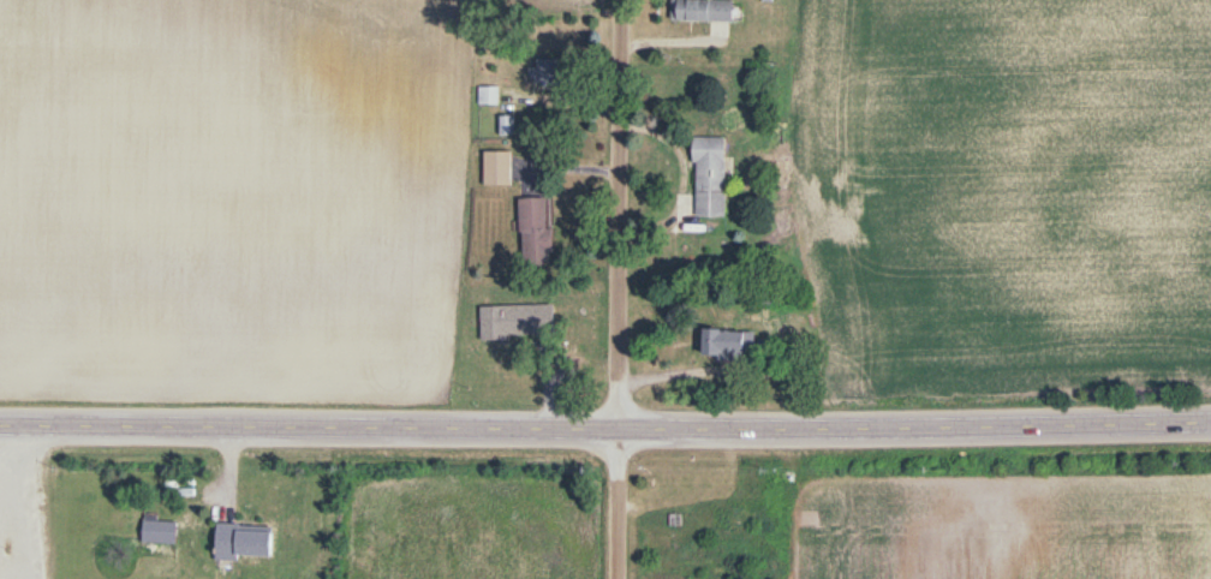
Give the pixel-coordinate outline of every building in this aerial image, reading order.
[(670,23),(731,23),(731,1),(670,1),(670,23)] [(559,61),(533,61),(533,87),(559,87),(559,61)] [(497,89),(479,89),(479,105),(497,105),(497,89)] [(514,136),(514,118),(499,118),(499,136),(514,136)] [(723,139),(693,139),(693,217),(723,217),(723,139)] [(483,185),(510,185),(510,152),(483,152),(483,185)] [(550,259),(548,197),(517,198),(519,259),(550,259)] [(478,306),(479,339),(552,338),(551,305),(478,306)] [(751,332),(700,332),(700,359),(751,359),(751,332)] [(171,547),(171,523),(137,523),(137,547),(171,547)] [(233,557),(266,558),(266,527),(212,526),(212,562),(233,563),(233,557)]
